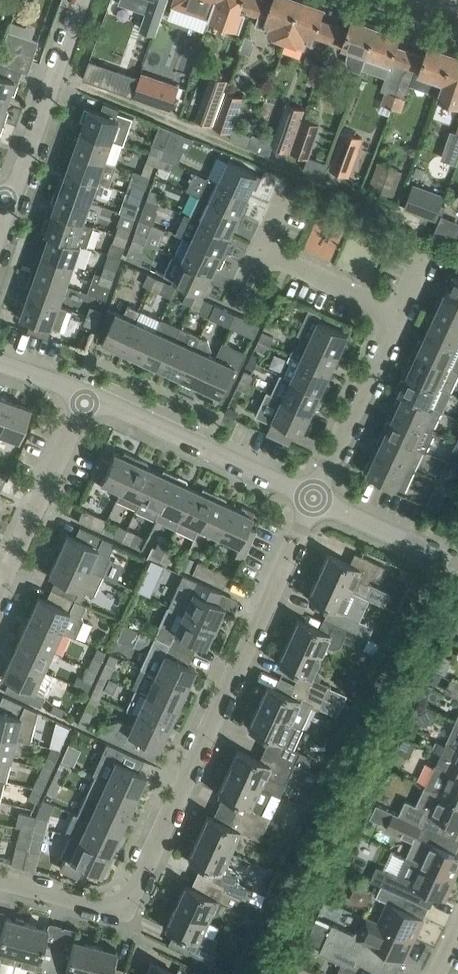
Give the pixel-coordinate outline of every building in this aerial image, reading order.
[(119,2),(146,12),(149,2),(164,7),(166,0),(119,0),(119,2)] [(214,1),(215,0),(175,0),(173,5),(209,17),(214,1)] [(246,11),(251,13),(255,0),(215,0),(214,1),(209,17),(240,28),(241,27),(246,11)] [(301,0),(273,0),(272,2),(266,0),(260,0),(255,14),(258,15),(256,24),(269,28),(267,33),(271,35),(273,39),(281,42),(285,40),(286,40),(291,28),(301,0)] [(333,23),(321,19),(326,7),(305,0),(301,0),(291,28),(286,40),(306,47),(308,41),(313,43),(316,35),(327,39),(333,23)] [(140,28),(154,33),(164,7),(149,2),(146,12),(140,28)] [(367,54),(377,25),(353,17),(349,29),(337,25),(331,41),(350,48),(348,54),(347,57),(347,59),(347,61),(348,64),(349,66),(352,67),(354,69),(361,71),(367,54)] [(403,66),(409,50),(398,46),(402,34),(377,25),(367,54),(391,62),(381,89),(386,91),(382,103),(391,106),(396,93),(406,67),(403,66)] [(7,66),(27,73),(38,41),(8,31),(0,54),(0,64),(7,66)] [(443,80),(454,52),(429,43),(425,55),(413,51),(408,68),(406,67),(396,93),(391,106),(401,110),(406,96),(415,70),(443,80)] [(454,52),(443,80),(445,81),(439,97),(457,104),(457,54),(454,52)] [(317,77),(318,78),(323,64),(314,61),(309,74),(307,82),(315,85),(317,77)] [(0,64),(0,98),(6,100),(9,92),(14,93),(18,80),(3,75),(7,66),(0,64)] [(109,87),(132,95),(139,78),(116,70),(109,87)] [(134,96),(172,109),(180,86),(142,72),(134,96)] [(213,125),(225,89),(207,83),(195,118),(213,125)] [(231,131),(243,96),(225,89),(213,125),(231,131)] [(6,100),(0,98),(0,121),(4,122),(8,110),(4,108),(6,100)] [(119,112),(120,107),(104,101),(101,112),(85,107),(81,119),(85,121),(83,129),(124,144),(133,118),(119,112)] [(291,151),(303,116),(305,108),(287,101),(272,144),(291,151)] [(303,116),(291,151),(308,158),(309,158),(310,157),(321,123),(303,116)] [(346,128),(331,167),(351,174),(366,136),(346,128)] [(124,144),(83,129),(80,137),(75,136),(71,148),(116,164),(123,144),(124,144)] [(161,156),(164,148),(151,144),(148,152),(149,152),(161,156)] [(109,184),(116,164),(71,148),(67,160),(71,162),(68,170),(94,179),(99,181),(109,184)] [(174,161),(176,153),(164,148),(161,156),(174,161)] [(161,156),(149,152),(147,160),(143,172),(149,175),(154,163),(158,164),(161,156)] [(171,169),(174,161),(161,156),(158,164),(171,169)] [(220,181),(249,195),(253,186),(257,188),(263,176),(230,160),(220,181)] [(370,185),(394,194),(403,170),(379,161),(370,185)] [(99,181),(94,179),(68,170),(65,178),(61,177),(56,189),(92,201),(99,181)] [(196,171),(187,189),(200,195),(199,196),(244,216),(250,204),(246,202),(249,195),(220,181),(209,176),(208,177),(196,171)] [(133,184),(130,192),(142,196),(145,188),(133,184)] [(413,185),(404,207),(436,219),(442,204),(444,197),(413,185)] [(84,222),(92,201),(56,189),(52,201),(57,203),(54,212),(84,222)] [(159,202),(162,193),(150,189),(147,197),(159,202)] [(130,192),(127,200),(139,204),(142,196),(130,192)] [(239,227),(244,216),(199,196),(190,215),(231,234),(235,225),(239,227)] [(156,209),(159,202),(147,197),(145,206),(156,209)] [(84,222),(54,212),(51,219),(47,217),(42,230),(47,232),(81,243),(87,245),(94,226),(84,222)] [(231,234),(190,215),(187,213),(177,232),(193,240),(226,255),(232,243),(228,241),(231,234)] [(440,219),(434,233),(455,242),(457,236),(457,222),(442,215),(441,219),(440,219)] [(144,244),(148,234),(152,223),(140,219),(136,230),(133,239),(144,244)] [(127,237),(130,228),(119,224),(116,233),(127,237)] [(74,264),(81,243),(47,232),(43,244),(47,245),(44,254),(74,264)] [(125,245),(127,237),(116,233),(114,241),(125,245)] [(142,251),(144,244),(133,239),(130,247),(142,251)] [(221,266),(226,255),(193,240),(184,259),(184,260),(213,273),(217,264),(221,266)] [(67,285),(74,264),(44,254),(41,262),(37,260),(32,273),(67,285)] [(213,273),(184,260),(184,259),(175,255),(166,275),(208,295),(208,294),(214,282),(209,280),(213,273)] [(105,265),(102,274),(113,278),(116,269),(105,265)] [(455,273),(451,271),(445,283),(449,285),(445,294),(457,299),(457,265),(455,273)] [(60,306),(67,285),(32,273),(28,284),(33,286),(29,295),(60,306)] [(152,288),(157,277),(149,273),(144,284),(152,288)] [(110,286),(113,278),(101,274),(99,282),(110,286)] [(159,291),(165,281),(157,277),(152,288),(159,291)] [(188,291),(183,302),(192,306),(196,295),(188,291)] [(292,298),(280,293),(277,301),(288,306),(292,298)] [(445,294),(442,301),(437,299),(432,311),(457,323),(457,299),(445,294)] [(60,306),(29,295),(27,302),(22,301),(18,314),(66,330),(73,310),(60,306)] [(196,295),(192,306),(200,310),(205,299),(204,298),(196,295)] [(210,315),(215,303),(205,299),(200,310),(210,315)] [(215,303),(210,315),(229,324),(235,312),(215,303)] [(142,310),(141,310),(128,304),(124,314),(109,307),(101,330),(107,333),(102,345),(114,350),(116,346),(123,349),(137,320),(138,320),(142,310)] [(99,319),(102,311),(90,306),(86,315),(99,319)] [(432,311),(427,322),(431,324),(427,333),(457,348),(457,323),(432,311)] [(238,328),(244,316),(235,312),(229,324),(238,328)] [(96,327),(99,319),(86,315),(84,322),(96,327)] [(162,367),(181,326),(162,318),(157,329),(156,329),(140,362),(153,368),(155,364),(162,367)] [(310,340),(344,355),(349,343),(345,341),(349,332),(320,319),(310,340)] [(156,329),(138,320),(137,320),(123,349),(132,353),(130,358),(140,362),(156,329)] [(179,380),(200,335),(181,326),(162,367),(171,371),(169,376),(179,380)] [(259,340),(269,345),(273,336),(263,331),(259,340)] [(427,333),(424,340),(419,338),(414,351),(447,366),(457,371),(457,348),(427,333)] [(215,356),(210,353),(211,350),(213,350),(209,338),(207,338),(200,335),(179,380),(193,386),(195,382),(202,385),(215,356)] [(344,355),(310,340),(303,336),(298,347),(292,349),(290,354),(330,373),(334,364),(339,366),(344,355)] [(266,351),(269,345),(259,340),(256,347),(266,351)] [(236,378),(247,353),(222,341),(215,356),(202,385),(210,389),(208,393),(221,399),(231,376),(236,378)] [(457,376),(457,371),(447,366),(414,351),(409,362),(413,364),(409,373),(451,392),(451,391),(457,376)] [(327,380),(330,373),(290,354),(288,358),(290,363),(285,375),(292,378),(292,379),(325,395),(331,382),(327,380)] [(241,380),(252,385),(257,376),(245,370),(241,380)] [(442,412),(451,392),(409,373),(406,379),(401,377),(396,390),(400,392),(442,412)] [(320,405),(325,395),(292,379),(283,399),(312,412),(316,403),(320,405)] [(250,391),(252,385),(241,380),(238,386),(250,391)] [(433,430),(442,412),(400,392),(395,403),(399,405),(395,414),(437,433),(437,432),(433,430)] [(312,412),(283,399),(269,393),(258,416),(273,423),(275,419),(307,434),(313,421),(309,419),(312,412)] [(10,400),(0,397),(0,427),(10,400)] [(0,427),(0,433),(19,440),(31,408),(10,400),(0,427)] [(427,451),(437,433),(395,414),(392,421),(388,419),(382,431),(424,451),(425,450),(427,451)] [(415,470),(424,451),(382,431),(377,442),(381,444),(377,453),(415,470)] [(119,489),(135,456),(125,451),(122,456),(114,451),(110,460),(101,456),(91,476),(119,489)] [(406,490),(415,470),(377,453),(374,460),(369,458),(364,471),(406,490)] [(134,507),(151,469),(146,466),(148,462),(135,456),(119,489),(115,498),(134,507)] [(153,519),(158,507),(174,474),(164,469),(162,474),(151,469),(134,507),(133,509),(153,519)] [(450,486),(454,478),(442,473),(439,481),(450,486)] [(178,516),(191,487),(185,484),(187,480),(174,474),(158,507),(178,516)] [(447,494),(450,486),(439,481),(435,488),(447,494)] [(193,537),(198,525),(213,492),(203,487),(201,492),(191,487),(178,516),(173,528),(193,537)] [(217,534),(231,505),(224,502),(226,498),(213,492),(198,525),(217,534)] [(244,557),(257,530),(248,526),(255,511),(242,505),(240,510),(231,505),(217,534),(238,544),(234,552),(244,557)] [(102,531),(107,519),(84,508),(78,520),(102,531)] [(120,539),(125,528),(118,525),(113,535),(120,539)] [(103,574),(107,565),(111,557),(110,554),(115,542),(80,526),(75,537),(67,534),(58,554),(103,574)] [(128,543),(134,532),(125,528),(120,539),(128,543)] [(159,558),(164,546),(158,543),(152,555),(159,558)] [(167,561),(173,549),(164,546),(159,558),(167,561)] [(328,553),(318,575),(366,596),(372,584),(368,582),(372,574),(379,577),(385,566),(359,554),(358,555),(360,556),(356,566),(328,553)] [(94,595),(103,574),(58,554),(49,574),(56,578),(51,589),(81,602),(85,591),(94,595)] [(186,555),(180,567),(189,571),(194,558),(186,555)] [(199,575),(204,564),(198,561),(192,572),(199,575)] [(224,587),(229,575),(204,564),(199,575),(224,587)] [(221,591),(190,577),(183,574),(169,605),(176,608),(215,626),(224,605),(216,602),(221,591)] [(363,609),(368,597),(366,596),(318,575),(308,597),(335,609),(329,620),(329,619),(329,620),(355,631),(360,619),(356,617),(360,608),(363,609)] [(143,577),(137,589),(149,595),(154,583),(143,577)] [(86,604),(81,602),(51,589),(46,599),(39,596),(30,617),(61,631),(75,637),(84,619),(83,617),(80,616),(86,604)] [(215,626),(176,608),(169,605),(155,636),(193,654),(198,643),(205,646),(215,626)] [(52,651),(61,631),(30,617),(20,637),(52,651)] [(298,619),(288,640),(321,656),(325,645),(333,649),(340,646),(343,640),(361,648),(366,636),(355,631),(330,620),(329,620),(328,620),(329,620),(324,631),(298,619)] [(124,622),(117,639),(133,646),(140,630),(124,622)] [(188,664),(193,654),(155,636),(141,667),(186,688),(195,668),(188,664)] [(43,670),(52,651),(20,637),(12,656),(43,670)] [(288,640),(278,662),(293,669),(289,676),(293,678),(308,684),(306,688),(325,697),(342,705),(347,694),(330,686),(322,682),(319,680),(321,676),(318,669),(315,668),(317,662),(321,656),(288,640)] [(100,673),(109,677),(118,657),(110,653),(100,673)] [(433,669),(446,675),(453,659),(440,653),(433,669)] [(93,655),(88,667),(97,672),(102,660),(93,655)] [(43,670),(12,656),(2,676),(10,679),(5,690),(28,701),(41,706),(55,676),(43,670)] [(88,690),(97,672),(88,667),(83,678),(78,675),(74,684),(88,690)] [(141,667),(131,687),(135,689),(177,708),(186,688),(141,667)] [(101,696),(109,677),(100,673),(91,692),(101,696)] [(302,687),(297,698),(268,684),(258,705),(301,725),(305,715),(306,716),(312,705),(320,708),(325,697),(306,688),(299,685),(298,685),(302,687)] [(168,727),(177,708),(135,689),(127,708),(168,727)] [(86,728),(101,696),(91,692),(77,723),(86,728)] [(26,705),(3,695),(0,701),(0,735),(15,739),(15,738),(30,742),(38,711),(26,705)] [(258,705),(248,728),(275,740),(270,751),(295,762),(306,767),(312,755),(292,746),(302,726),(301,725),(258,705)] [(154,758),(168,727),(127,708),(126,709),(137,714),(131,725),(118,719),(106,723),(102,721),(97,732),(154,758)] [(456,721),(447,741),(446,744),(437,740),(433,749),(442,753),(457,761),(457,722),(456,721)] [(10,759),(15,739),(0,735),(0,757),(10,759)] [(144,759),(121,749),(107,742),(101,756),(114,763),(106,780),(137,795),(147,774),(139,770),(144,759)] [(41,767),(50,772),(60,750),(52,747),(47,756),(41,767)] [(295,762),(270,751),(265,762),(238,750),(228,771),(271,791),(280,795),(295,762)] [(442,753),(437,765),(435,764),(425,786),(457,801),(457,761),(442,753)] [(0,757),(0,779),(5,780),(10,759),(0,757)] [(52,779),(61,783),(70,763),(61,759),(57,768),(52,779)] [(32,787),(41,791),(50,772),(41,767),(38,776),(32,787)] [(387,769),(382,780),(390,784),(395,773),(387,769)] [(223,795),(245,805),(240,816),(265,828),(266,825),(270,816),(262,812),(271,791),(228,771),(218,793),(223,795)] [(137,795),(106,780),(95,775),(86,795),(128,815),(137,795)] [(61,783),(52,779),(46,791),(53,794),(55,795),(61,783)] [(425,786),(417,804),(406,799),(400,813),(442,832),(447,821),(457,826),(457,801),(425,786)] [(36,802),(41,791),(32,787),(27,798),(34,801),(36,802)] [(75,813),(74,814),(119,834),(128,815),(86,795),(78,814),(75,813)] [(400,813),(394,810),(387,827),(416,840),(408,858),(455,879),(457,873),(457,854),(450,850),(455,838),(442,832),(400,813)] [(34,824),(36,816),(25,813),(23,822),(34,824)] [(70,834),(70,835),(110,854),(119,834),(74,814),(66,832),(70,834)] [(265,828),(240,816),(235,827),(208,815),(198,837),(231,852),(240,831),(260,839),(265,828)] [(34,824),(46,827),(48,819),(36,816),(34,824)] [(270,816),(266,825),(277,830),(281,821),(271,817),(270,816)] [(28,849),(34,824),(23,822),(16,846),(28,849)] [(39,852),(46,827),(34,824),(28,849),(39,852)] [(65,857),(60,867),(79,875),(83,865),(101,873),(110,854),(70,835),(61,855),(65,857)] [(201,864),(217,872),(212,882),(209,881),(209,882),(217,885),(235,894),(240,882),(235,869),(225,864),(231,852),(198,837),(188,859),(201,864)] [(446,900),(455,879),(408,858),(400,875),(389,869),(382,885),(412,898),(417,886),(446,900)] [(191,886),(190,886),(185,884),(175,906),(208,921),(213,910),(222,914),(227,904),(236,908),(237,908),(242,897),(235,894),(217,885),(212,896),(191,886)] [(407,909),(412,898),(382,885),(377,896),(388,901),(378,922),(378,923),(415,939),(424,917),(407,909)] [(203,932),(208,921),(175,906),(165,927),(194,940),(189,951),(213,962),(218,951),(213,949),(216,942),(214,937),(203,932)] [(2,957),(17,961),(27,922),(24,921),(25,919),(16,917),(16,919),(5,916),(1,933),(0,933),(0,960),(2,957)] [(331,927),(317,920),(311,932),(326,939),(384,966),(390,953),(404,959),(405,960),(415,939),(378,923),(378,922),(367,917),(360,932),(356,930),(355,933),(333,923),(331,927)] [(58,948),(44,944),(48,927),(27,922),(17,961),(29,964),(31,964),(29,973),(51,973),(58,948)] [(95,944),(73,939),(70,951),(58,948),(51,973),(88,973),(95,944)] [(384,966),(326,939),(320,953),(342,963),(337,973),(380,973),(384,966)] [(127,970),(112,966),(116,950),(95,944),(88,973),(126,973),(127,970)] [(152,962),(146,973),(178,973),(152,962)]
